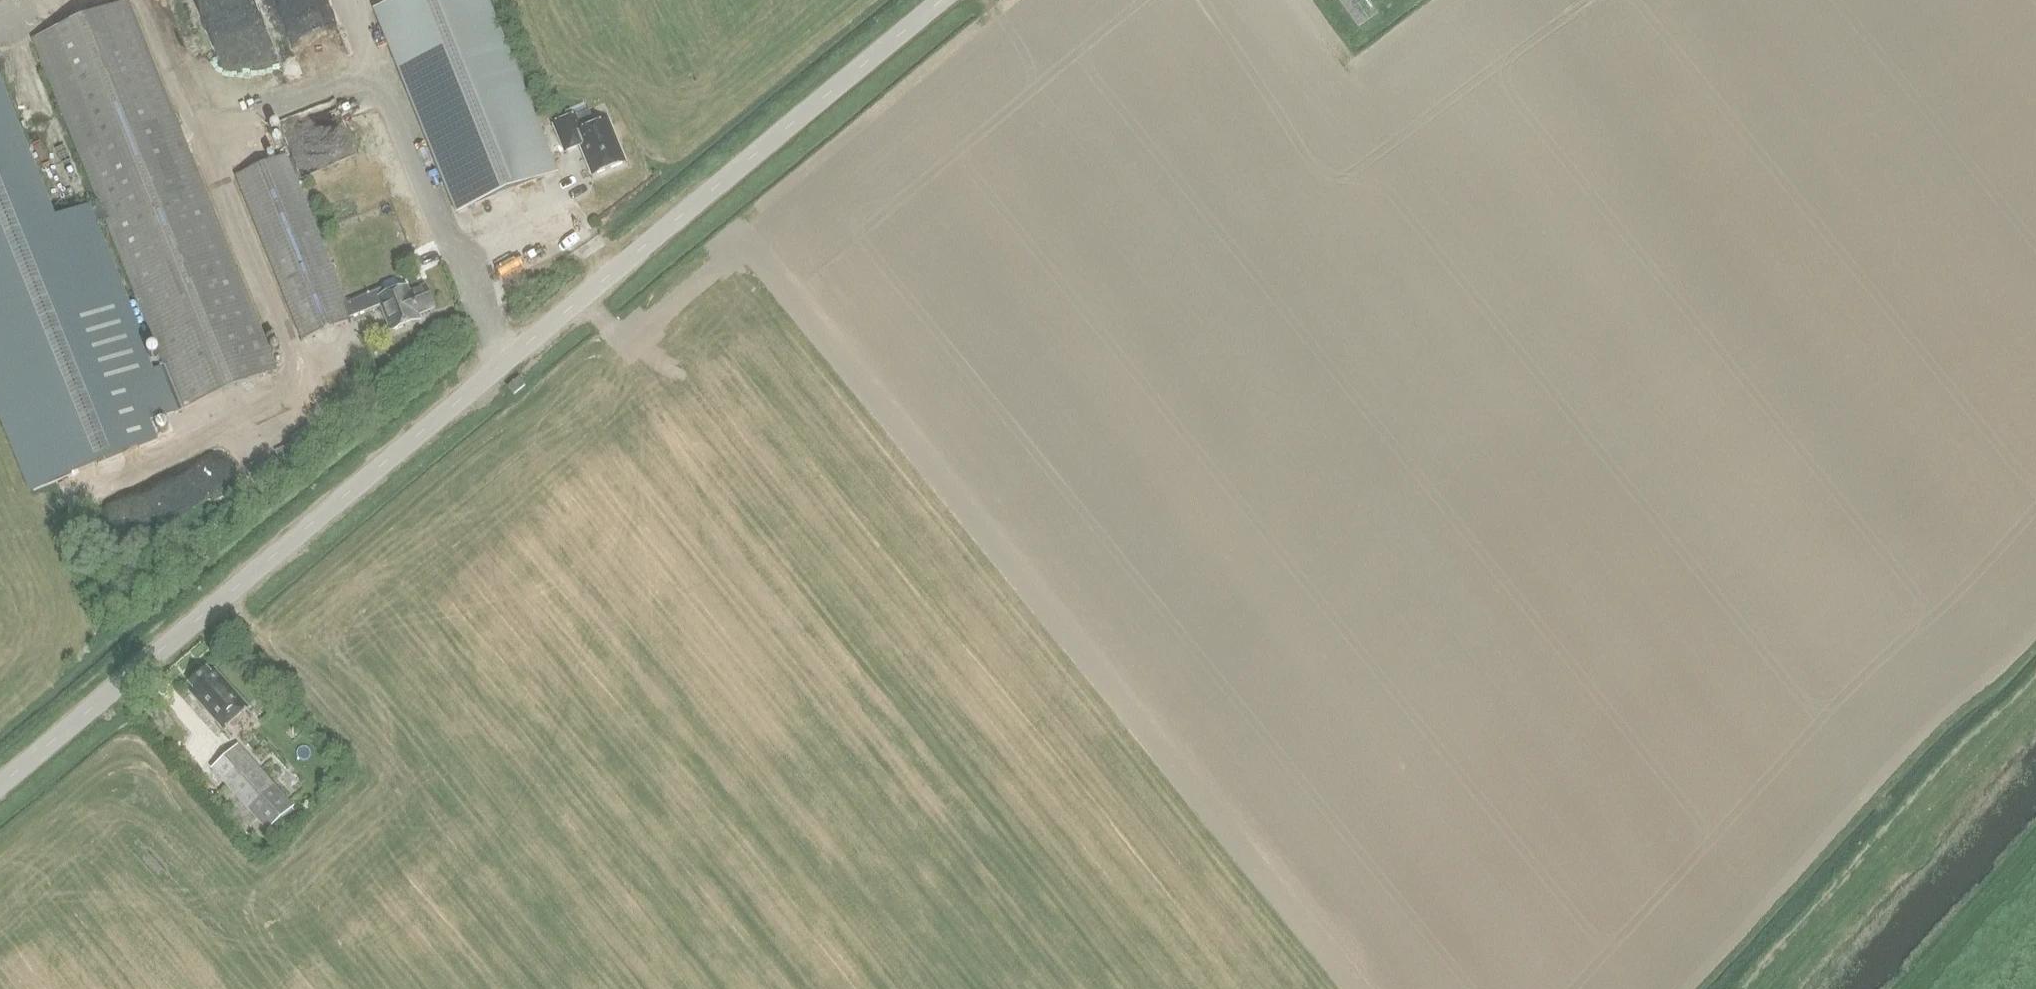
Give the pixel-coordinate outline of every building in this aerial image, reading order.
[(379,9),(461,214),(559,175),(489,0),(402,0),(379,9)] [(1377,17),(1366,0),(1345,0),(1362,27),(1377,17)] [(183,413),(213,401),(278,373),(175,114),(131,1),(33,39),(100,207),(105,222),(164,367),(183,413)] [(324,10),(325,21),(304,22),(305,40),(331,39),(330,23),(336,22),(335,9),(324,10)] [(246,60),(273,45),(262,24),(234,40),(246,60)] [(30,494),(159,442),(152,426),(183,413),(164,367),(154,371),(146,352),(149,351),(98,224),(105,222),(100,207),(93,210),(91,205),(56,219),(0,80),(0,419),(30,494)] [(585,134),(578,118),(557,127),(568,153),(583,147),(595,177),(628,164),(611,123),(585,134)] [(60,119),(51,124),(59,141),(69,136),(60,119)] [(407,286),(388,294),(386,289),(347,304),(289,157),(238,177),(302,339),(353,319),(381,307),(391,332),(421,321),(419,315),(434,309),(426,287),(410,294),(407,286)] [(224,730),(249,708),(216,671),(212,675),(207,670),(191,685),(195,690),(191,693),(224,730)] [(239,747),(213,770),(268,830),(294,807),(239,747)]
